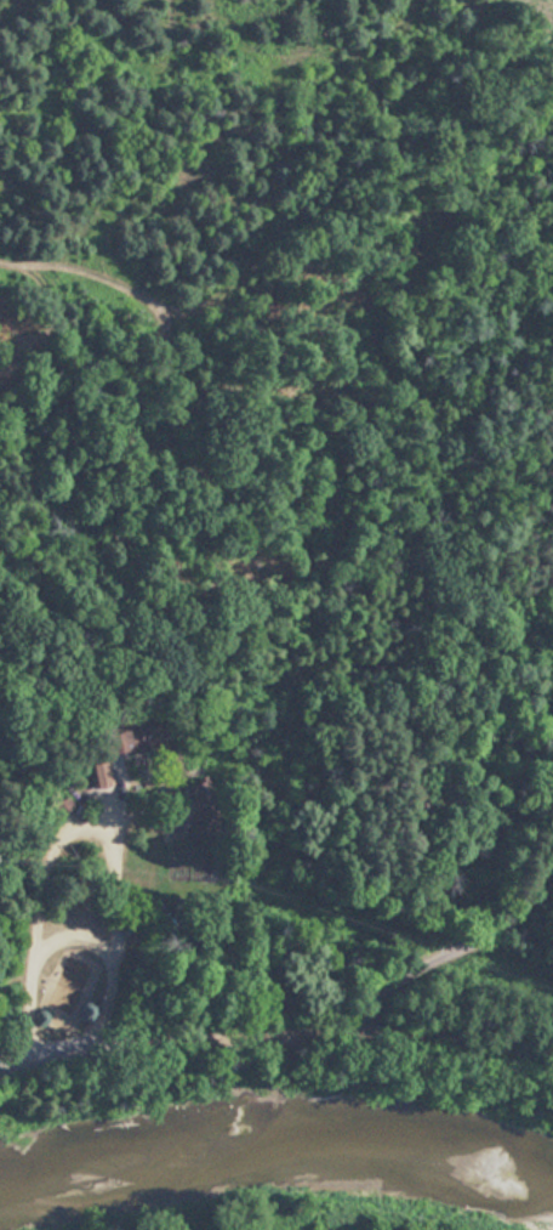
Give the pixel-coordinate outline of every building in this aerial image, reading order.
[(125,731),(101,731),(101,752),(143,752),(143,717),(125,717),(125,731)] [(110,783),(105,759),(83,763),(88,787),(110,783)]
